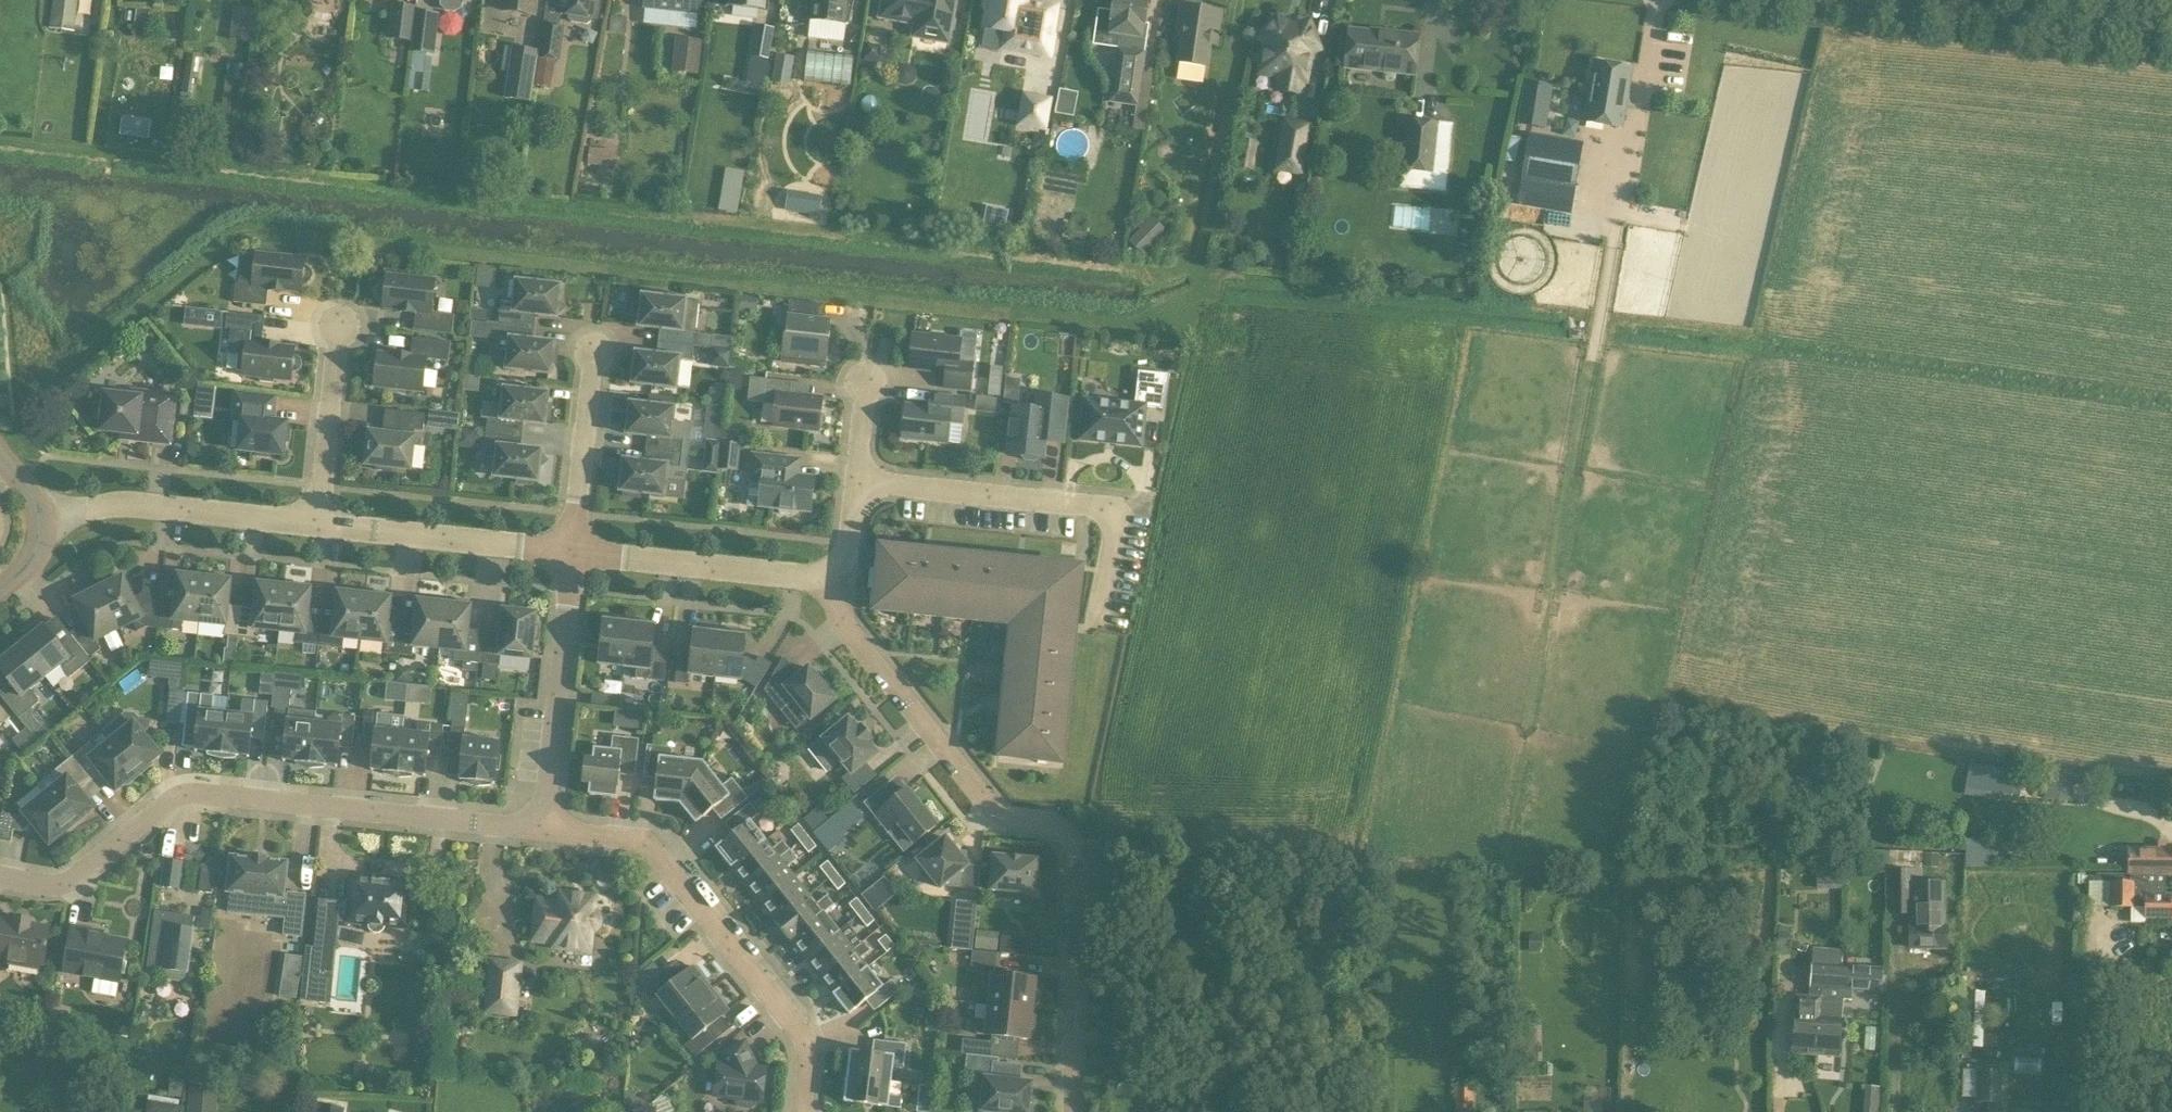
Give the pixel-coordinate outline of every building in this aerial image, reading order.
[(52,34),(68,36),(69,31),(74,32),(78,0),(53,0),(49,29),(53,29),(52,34)] [(441,6),(446,11),(454,12),(461,8),(464,1),(468,1),(469,0),(440,0),(441,6)] [(503,10),(534,15),(536,0),(505,0),(503,10)] [(569,14),(568,18),(571,23),(587,25),(591,22),(591,17),(597,18),(599,0),(560,0),(558,12),(569,14)] [(643,10),(699,16),(701,0),(644,0),(643,10)] [(728,5),(765,9),(767,0),(728,0),(728,5)] [(810,21),(848,26),(854,0),(813,0),(810,21)] [(949,38),(956,0),(882,0),(879,18),(915,24),(914,31),(949,38)] [(984,27),(1005,31),(1002,48),(1050,56),(1053,38),(1051,38),(1056,7),(1029,2),(1029,0),(989,0),(984,27)] [(1112,12),(1097,10),(1093,37),(1118,41),(1108,103),(1135,107),(1132,129),(1144,131),(1152,74),(1143,73),(1146,52),(1143,52),(1147,26),(1145,26),(1148,1),(1142,0),(1113,0),(1112,12)] [(388,39),(410,41),(412,42),(416,9),(416,6),(392,4),(388,39)] [(1210,45),(1216,45),(1221,11),(1203,9),(1181,5),(1176,39),(1182,40),(1178,63),(1207,67),(1210,45)] [(233,7),(232,22),(254,25),(255,10),(233,7)] [(440,12),(416,9),(412,42),(410,41),(409,52),(412,52),(407,90),(428,92),(432,54),(435,55),(440,12)] [(1298,94),(1300,87),(1301,80),(1304,80),(1309,51),(1317,49),(1308,24),(1300,27),(1284,24),(1277,18),(1260,38),(1266,44),(1261,73),(1281,76),(1278,91),(1298,94)] [(543,23),(534,85),(551,88),(556,59),(559,60),(564,26),(543,23)] [(750,58),(769,61),(774,29),(755,26),(750,58)] [(1413,75),(1417,35),(1371,30),(1371,32),(1348,30),(1344,67),(1413,75)] [(698,75),(702,41),(676,38),(672,73),(698,75)] [(512,46),(504,98),(531,102),(538,50),(512,46)] [(776,53),(772,82),(790,85),(794,56),(776,53)] [(187,54),(181,93),(191,94),(196,56),(187,54)] [(807,78),(853,79),(854,56),(808,55),(807,78)] [(1625,106),(1631,69),(1594,63),(1590,87),(1584,121),(1621,127),(1625,106)] [(1525,82),(1518,124),(1544,128),(1551,86),(1525,82)] [(1061,88),(1056,112),(1076,116),(1080,92),(1061,88)] [(1018,124),(1044,128),(1049,98),(1023,94),(1018,124)] [(1303,178),(1312,124),(1282,119),(1273,173),(1303,178)] [(1400,172),(1434,175),(1439,124),(1405,121),(1400,172)] [(1528,133),(1521,181),(1575,189),(1583,142),(1528,133)] [(589,164),(617,165),(618,148),(590,147),(589,164)] [(721,209),(740,211),(744,169),(726,167),(721,209)] [(786,207),(820,214),(824,196),(790,189),(786,207)] [(986,206),(982,225),(1004,229),(1008,210),(986,206)] [(1145,251),(1166,227),(1153,215),(1131,239),(1145,251)] [(236,286),(234,304),(267,307),(268,291),(285,293),(285,291),(301,293),(302,284),(307,284),(310,281),(312,276),(311,272),(308,268),(304,267),(305,258),(256,253),(253,288),(236,286)] [(384,300),(383,309),(399,310),(398,312),(415,314),(414,329),(451,334),(453,316),(431,314),(435,279),(387,274),(386,283),(381,283),(377,286),(375,290),(376,295),(379,298),(384,300)] [(556,317),(557,314),(564,308),(558,301),(560,286),(516,281),(514,299),(501,298),(498,324),(531,327),(532,314),(556,317)] [(712,335),(695,333),(699,302),(642,295),(640,310),(633,316),(639,323),(639,326),(664,329),(662,343),(694,346),(711,348),(712,335)] [(789,300),(783,358),(810,361),(810,366),(825,368),(831,319),(823,319),(824,304),(789,300)] [(186,308),(184,325),(199,327),(201,310),(186,308)] [(227,313),(225,329),(231,330),(228,353),(238,354),(236,371),(243,371),(242,376),(259,378),(259,382),(274,384),(274,380),(291,382),(292,373),(297,373),(300,370),(302,365),(302,361),(298,357),(294,356),(295,347),(279,345),(279,344),(262,342),(265,317),(227,313)] [(550,374),(551,363),(556,364),(558,348),(553,347),(553,343),(529,340),(531,327),(498,324),(495,349),(508,351),(506,369),(550,374)] [(913,335),(909,368),(945,372),(943,387),(970,390),(973,362),(958,361),(960,340),(913,335)] [(366,369),(367,373),(370,377),(375,378),(374,387),(423,392),(426,359),(448,362),(450,342),(413,338),(411,355),(394,353),(394,354),(378,352),(377,361),(372,361),(368,364),(366,369)] [(629,372),(633,372),(632,383),(676,388),(679,359),(692,360),(694,346),(662,343),(661,355),(636,352),(635,356),(631,356),(629,372)] [(732,351),(711,349),(709,367),(730,369),(732,351)] [(1084,398),(1079,439),(1141,446),(1145,406),(1161,408),(1169,374),(1138,370),(1134,404),(1084,398)] [(1005,402),(1021,403),(1023,377),(1007,376),(1005,402)] [(748,400),(762,402),(775,403),(773,425),(819,430),(822,398),(790,394),(791,381),(750,377),(748,400)] [(988,383),(987,395),(1000,397),(1001,385),(988,383)] [(504,388),(502,404),(483,402),(481,419),(488,419),(486,431),(517,434),(519,421),(544,424),(545,420),(549,420),(551,405),(546,404),(548,393),(504,388)] [(130,439),(131,439),(169,443),(174,396),(131,392),(130,397),(105,394),(101,430),(129,434),(129,437),(129,438),(129,439),(130,439)] [(283,455),(284,443),(289,443),(291,426),(286,426),(287,423),(273,421),(275,398),(236,393),(234,410),(243,411),(238,450),(255,452),(255,458),(271,459),(272,454),(283,455)] [(922,442),(922,439),(948,442),(951,411),(963,412),(965,398),(939,395),(937,408),(905,405),(902,437),(909,438),(908,440),(922,442)] [(977,396),(975,411),(997,414),(999,399),(977,396)] [(1034,460),(1038,457),(1044,458),(1045,440),(1063,442),(1067,399),(1037,396),(1035,410),(1012,407),(1007,454),(1021,455),(1025,459),(1034,460)] [(622,429),(627,429),(627,434),(652,437),(650,450),(682,453),(683,439),(670,437),(674,408),(630,403),(629,414),(624,413),(622,429)] [(391,471),(391,467),(410,470),(414,430),(423,431),(425,414),(385,410),(383,434),(369,432),(369,437),(365,437),(363,451),(367,451),(365,465),(378,466),(377,470),(391,471)] [(429,426),(459,428),(460,415),(430,413),(429,426)] [(533,485),(533,481),(538,481),(539,466),(546,461),(541,453),(541,450),(516,447),(517,434),(486,431),(483,457),(496,458),(494,476),(517,479),(517,483),(533,485)] [(704,455),(720,457),(722,441),(706,440),(704,455)] [(741,443),(722,441),(720,457),(718,475),(718,478),(727,479),(728,471),(738,472),(741,443)] [(616,469),(622,477),(620,491),(624,491),(624,496),(640,498),(640,493),(664,496),(667,466),(680,468),(682,453),(650,450),(649,463),(624,460),(623,463),(616,469)] [(791,514),(793,510),(810,512),(814,477),(785,474),(787,455),(752,451),(749,480),(761,482),(758,507),(778,509),(780,513),(791,514)] [(718,475),(720,457),(704,455),(702,473),(718,475)] [(1074,631),(1081,568),(1075,567),(881,547),(875,610),(1012,624),(998,756),(1038,760),(1038,762),(1048,763),(1048,761),(1061,762),(1074,631)] [(173,619),(199,622),(204,578),(178,575),(175,603),(161,601),(158,628),(172,630),(173,619)] [(105,582),(107,585),(99,589),(119,629),(132,622),(137,632),(146,627),(158,628),(161,601),(142,599),(135,603),(122,578),(119,579),(118,576),(105,582)] [(223,635),(238,637),(241,610),(227,608),(230,581),(204,578),(199,622),(224,625),(223,635)] [(253,628),(279,631),(284,586),(258,584),(255,611),(241,610),(238,637),(252,638),(253,628)] [(293,643),(318,646),(321,618),(307,617),(310,589),(284,586),(279,631),(295,633),(293,643)] [(77,596),(79,599),(76,601),(88,626),(73,638),(91,660),(99,650),(95,641),(119,629),(99,589),(91,593),(90,590),(77,596)] [(335,620),(321,618),(318,646),(342,648),(343,638),(359,640),(364,595),(338,592),(335,620)] [(384,642),(383,653),(398,654),(401,627),(387,625),(390,598),(364,595),(359,640),(384,642)] [(413,645),(423,646),(439,648),(444,604),(418,601),(415,628),(401,627),(398,654),(412,656),(413,645)] [(470,606),(444,604),(439,648),(455,650),(454,660),(464,661),(463,670),(477,671),(481,636),(467,634),(470,606)] [(501,654),(531,657),(533,639),(537,640),(538,626),(535,625),(536,614),(522,612),(523,608),(509,607),(508,611),(504,610),(501,638),(486,636),(483,663),(499,665),(501,654)] [(612,617),(612,621),(604,620),(599,664),(624,666),(630,619),(612,617)] [(635,678),(648,679),(664,681),(667,653),(652,651),(655,626),(647,625),(648,621),(630,619),(624,666),(637,668),(635,678)] [(28,635),(18,643),(46,679),(62,667),(71,679),(92,662),(91,660),(73,638),(72,637),(60,646),(44,627),(31,637),(30,636),(28,635)] [(690,674),(715,677),(720,629),(703,627),(702,631),(694,630),(692,656),(678,654),(675,682),(689,684),(690,674)] [(738,631),(720,629),(715,677),(740,680),(745,636),(737,635),(738,631)] [(20,720),(33,710),(41,703),(32,691),(46,679),(18,643),(8,651),(8,654),(9,655),(0,662),(0,670),(12,685),(0,695),(20,720)] [(759,657),(745,680),(756,688),(771,664),(759,657)] [(784,658),(768,686),(785,707),(795,699),(811,718),(834,699),(809,668),(798,676),(784,658)] [(291,708),(294,678),(276,676),(273,706),(291,708)] [(389,683),(388,700),(432,701),(433,684),(389,683)] [(181,724),(184,688),(170,687),(167,723),(181,724)] [(220,759),(222,759),(227,713),(212,711),(214,696),(188,693),(185,725),(198,727),(195,752),(197,752),(197,751),(208,752),(208,755),(220,759)] [(621,696),(593,693),(591,707),(619,710),(621,696)] [(453,694),(452,705),(468,707),(469,696),(453,694)] [(241,715),(227,713),(222,759),(224,760),(236,758),(237,755),(248,756),(247,757),(249,757),(252,732),(265,734),(268,702),(243,699),(241,715)] [(11,718),(0,704),(0,726),(11,718)] [(308,769),(310,769),(315,722),(300,721),(301,710),(276,708),(273,735),(286,736),(284,761),(285,761),(285,760),(296,761),(296,764),(308,769)] [(151,720),(139,719),(135,713),(125,712),(103,730),(140,775),(153,765),(151,763),(161,755),(143,734),(150,728),(151,720)] [(396,778),(398,778),(403,732),(389,730),(390,715),(365,712),(361,744),(374,745),(372,770),(373,770),(384,771),(384,774),(396,778)] [(616,725),(643,726),(644,714),(616,712),(616,725)] [(328,719),(328,724),(315,722),(310,769),(312,769),(324,767),(325,765),(336,766),(337,767),(340,742),(353,743),(356,716),(335,714),(328,719)] [(849,718),(823,739),(851,773),(844,778),(854,791),(875,775),(865,763),(877,753),(868,742),(872,739),(861,726),(858,729),(849,718)] [(44,723),(31,734),(38,742),(51,732),(44,723)] [(417,733),(403,732),(398,778),(400,778),(412,777),(413,774),(424,775),(424,776),(425,776),(428,751),(441,753),(444,726),(418,723),(417,733)] [(462,755),(460,780),(461,780),(461,779),(463,779),(462,782),(475,786),(479,787),(491,785),(492,782),(493,782),(493,783),(495,783),(496,770),(500,770),(502,755),(498,755),(499,741),(498,741),(498,742),(465,738),(466,728),(452,727),(449,754),(462,755)] [(26,728),(12,739),(24,754),(38,742),(31,734),(26,728)] [(104,731),(71,758),(90,781),(101,772),(116,791),(126,783),(128,785),(140,775),(103,730),(104,731)] [(593,759),(585,758),(583,782),(591,783),(589,794),(617,797),(620,769),(636,771),(639,739),(613,736),(611,750),(594,748),(593,759)] [(673,747),(661,746),(647,744),(644,772),(658,773),(655,800),(680,803),(702,761),(672,758),(673,747)] [(60,783),(46,795),(74,829),(87,819),(85,817),(95,809),(79,790),(90,781),(71,758),(52,774),(60,783)] [(722,786),(702,761),(680,803),(696,823),(717,805),(725,816),(748,797),(732,777),(722,786)] [(2015,772),(1969,766),(1964,794),(2011,799),(2011,795),(2017,795),(2019,777),(2015,776),(2015,772)] [(925,808),(923,810),(906,789),(894,799),(885,787),(866,803),(905,851),(936,825),(934,823),(936,821),(925,808)] [(74,829),(46,795),(16,819),(17,816),(3,813),(0,828),(0,841),(12,843),(14,830),(23,832),(33,824),(50,845),(60,838),(62,840),(74,829)] [(716,848),(731,867),(765,839),(750,820),(759,814),(750,803),(729,820),(737,831),(716,848)] [(851,803),(831,818),(843,834),(863,818),(851,803)] [(822,807),(805,816),(812,828),(829,819),(822,807)] [(831,818),(814,832),(830,851),(847,838),(843,834),(831,818)] [(791,830),(800,841),(808,835),(799,824),(791,830)] [(817,846),(808,835),(800,841),(809,853),(817,846)] [(927,885),(939,886),(940,888),(944,885),(963,887),(965,868),(968,865),(965,861),(966,852),(957,851),(946,837),(918,860),(919,862),(919,873),(927,885)] [(773,848),(765,839),(731,867),(746,885),(790,849),(783,840),(773,848)] [(1965,867),(1989,868),(1990,841),(1965,841),(1965,867)] [(746,885),(761,903),(795,876),(787,867),(797,858),(790,849),(746,885)] [(2127,875),(2165,875),(2171,875),(2171,849),(2127,849),(2127,875)] [(1912,916),(1912,928),(1910,928),(1910,947),(1946,947),(1946,928),(1947,882),(1922,882),(1922,852),(1872,852),(1871,868),(1889,870),(1890,916),(1912,916)] [(1038,880),(1036,879),(1038,859),(994,856),(990,890),(1035,894),(1035,889),(1037,890),(1038,880)] [(233,859),(229,892),(262,895),(260,915),(286,918),(285,935),(301,937),(305,896),(289,894),(289,896),(283,896),(286,864),(265,862),(266,859),(254,857),(254,861),(233,859)] [(164,859),(160,887),(180,889),(183,862),(164,859)] [(820,867),(829,878),(837,872),(828,861),(820,867)] [(199,892),(212,893),(215,868),(202,866),(199,892)] [(846,883),(837,872),(829,878),(838,890),(846,883)] [(2144,907),(2144,918),(2171,918),(2171,894),(2165,894),(2165,875),(2127,875),(2078,875),(2078,906),(2144,907)] [(809,894),(795,876),(761,903),(775,921),(809,894)] [(383,932),(385,926),(408,929),(412,883),(352,877),(349,903),(340,902),(339,921),(347,922),(347,923),(368,925),(369,930),(373,934),(379,934),(383,932)] [(596,911),(595,910),(596,897),(559,893),(558,901),(537,899),(532,941),(554,943),(553,947),(590,952),(592,933),(595,931),(597,930),(598,929),(599,927),(600,926),(601,924),(601,922),(601,920),(601,919),(601,917),(600,915),(599,914),(598,912),(596,911)] [(817,903),(809,894),(775,921),(790,940),(824,912),(834,904),(827,895),(817,903)] [(849,904),(858,915),(866,909),(857,898),(849,904)] [(956,901),(953,936),(974,938),(977,903),(956,901)] [(202,909),(202,928),(212,928),(213,909),(202,909)] [(875,920),(866,909),(858,915),(867,926),(875,920)] [(185,978),(186,972),(187,972),(195,917),(156,912),(149,967),(166,969),(165,975),(169,980),(179,982),(185,978)] [(790,940),(805,958),(839,931),(824,912),(790,940)] [(51,928),(30,925),(31,920),(17,918),(16,922),(2,920),(0,929),(0,957),(11,959),(11,963),(40,968),(41,964),(44,965),(51,928)] [(848,924),(839,931),(805,958),(819,976),(862,942),(848,924)] [(72,932),(65,972),(120,982),(127,942),(72,932)] [(887,952),(895,946),(886,934),(878,941),(887,952)] [(1031,939),(1002,936),(1001,952),(1030,955),(1031,939)] [(315,941),(314,947),(305,947),(300,1001),(308,1002),(330,1004),(336,943),(315,941)] [(864,941),(862,942),(819,976),(834,994),(868,967),(861,958),(871,950),(864,941)] [(1796,996),(1794,1017),(1791,1053),(1839,1056),(1843,1001),(1852,1001),(1853,991),(1881,993),(1883,969),(1841,966),(1842,950),(1813,948),(1809,997),(1796,996)] [(971,966),(999,969),(1001,954),(972,951),(971,966)] [(286,955),(280,996),(297,999),(303,957),(286,955)] [(516,1015),(522,964),(491,960),(486,1012),(516,1015)] [(658,996),(675,1017),(711,988),(693,966),(672,984),(663,973),(641,990),(651,1002),(658,996)] [(883,986),(868,967),(834,994),(849,1013),(870,996),(879,1007),(900,990),(892,979),(883,986)] [(1032,1009),(1033,1004),(1035,1004),(1038,1002),(1039,991),(1037,989),(1034,989),(1035,979),(983,973),(982,987),(991,988),(989,1004),(1032,1009)] [(729,1011),(711,988),(675,1017),(693,1039),(686,1045),(695,1057),(717,1040),(707,1028),(729,1011)] [(1964,992),(1962,1047),(1982,1048),(1984,993),(1964,992)] [(1034,1014),(1032,1014),(1032,1009),(989,1004),(987,1020),(979,1019),(977,1034),(1029,1039),(1030,1029),(1033,1029),(1035,1028),(1036,1016),(1034,1014)] [(1951,1041),(1953,1018),(1934,1017),(1933,1040),(1951,1041)] [(961,1055),(989,1058),(991,1042),(963,1039),(961,1055)] [(851,1050),(848,1075),(891,1081),(893,1067),(904,1069),(907,1043),(880,1040),(878,1053),(851,1050)] [(757,1106),(757,1101),(763,1102),(766,1069),(755,1068),(750,1058),(752,1057),(745,1042),(719,1054),(724,1064),(719,1063),(715,1096),(736,1098),(735,1104),(739,1109),(751,1110),(757,1106)] [(1020,1066),(994,1063),(993,1078),(986,1078),(982,1111),(991,1111),(1032,1111),(1033,1104),(1029,1103),(1032,1083),(1019,1081),(1020,1066)] [(1987,1111),(2000,1111),(2001,1071),(1962,1070),(1961,1097),(1975,1098),(1975,1103),(1987,1103),(1987,1111)] [(890,1094),(891,1081),(848,1075),(845,1101),(901,1108),(903,1095),(890,1094)] [(934,1086),(920,1084),(917,1111),(922,1111),(931,1111),(934,1086)] [(1883,1085),(1866,1085),(1865,1111),(1882,1111),(1883,1085)] [(219,1090),(190,1087),(188,1111),(217,1111),(219,1090)]
